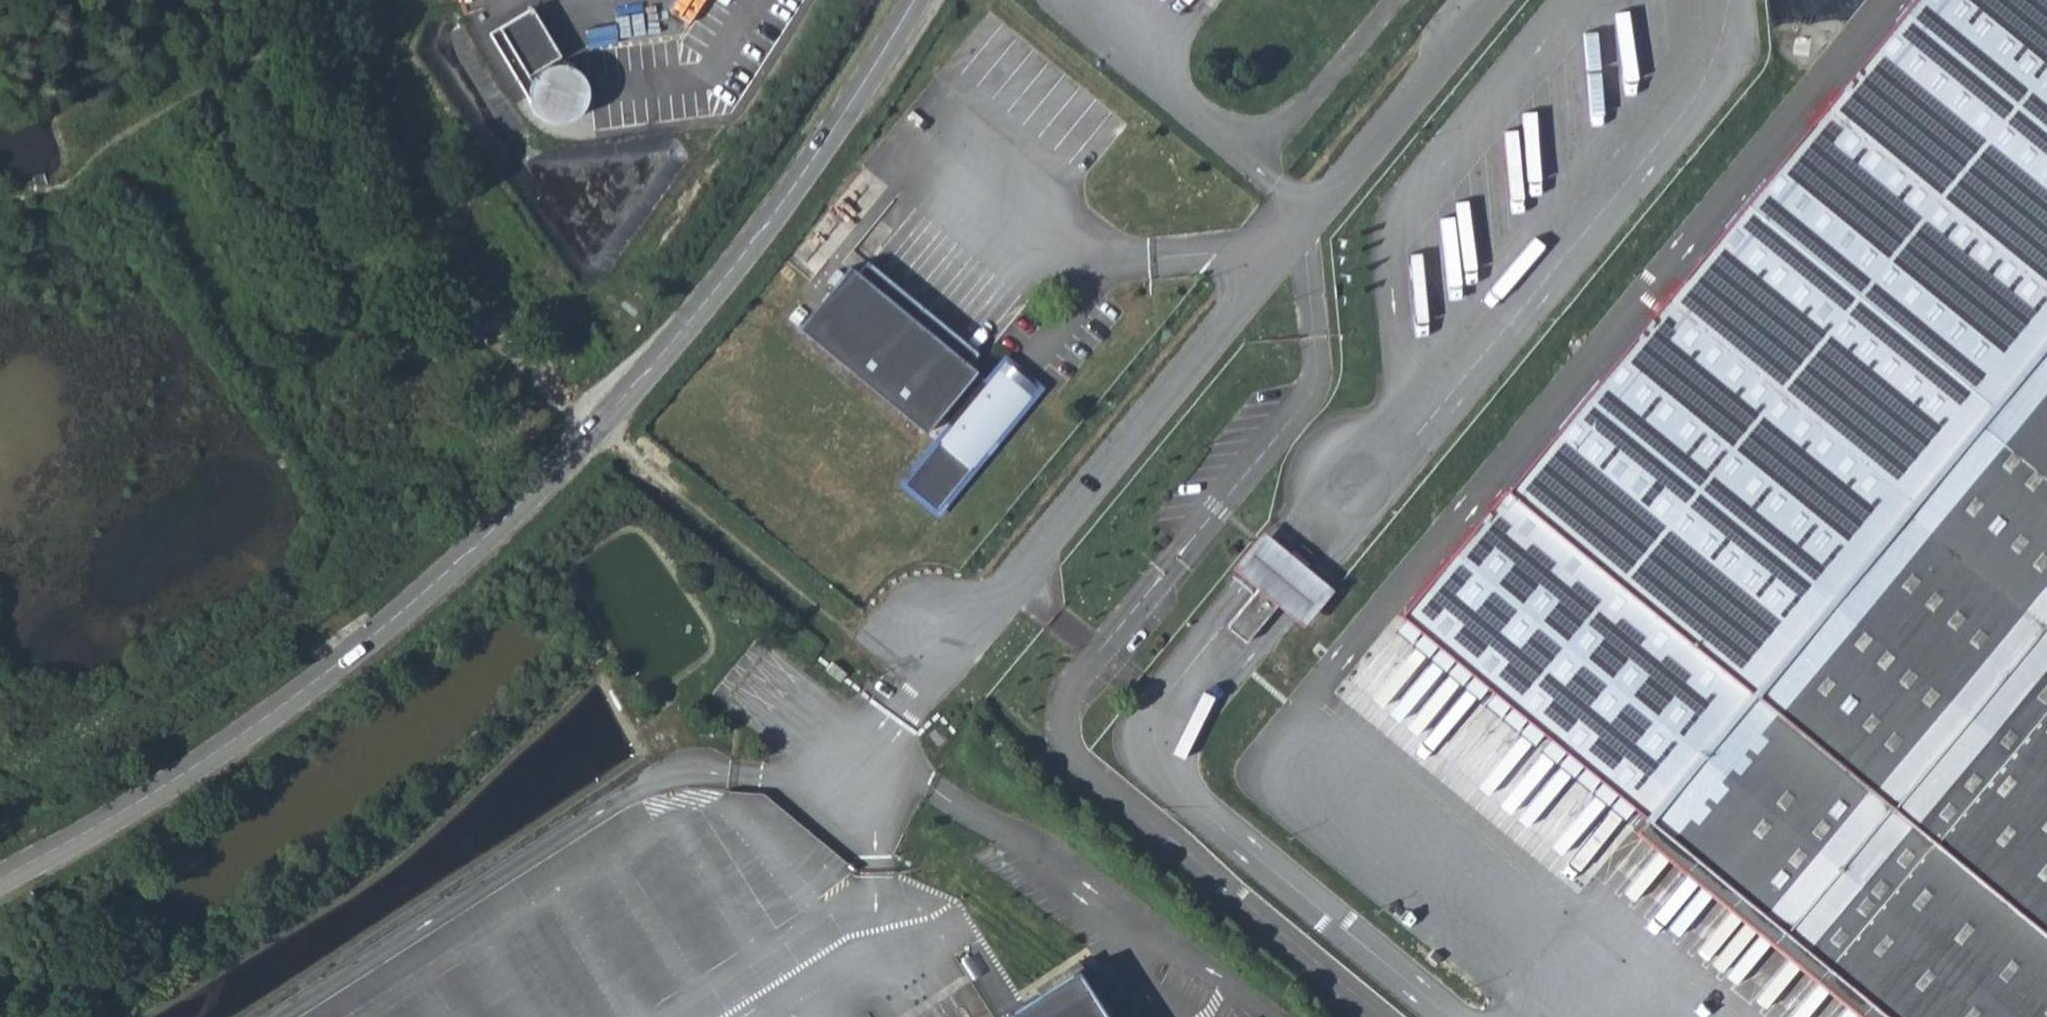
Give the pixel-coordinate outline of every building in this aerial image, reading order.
[(976,350),(865,258),(855,270),(847,263),(796,324),(923,429),(937,413),(944,420),(952,426),(940,441),(936,438),(901,480),(934,507),(969,465),(965,462),(977,448),(981,451),(994,435),(990,432),(1022,393),(997,372),(988,383),(980,376),(972,370),(974,368),(966,362),(976,350)] [(1619,792),(1892,1016),(2046,1016),(2046,280),(1619,792)] [(1001,351),(980,376),(988,383),(997,372),(1022,393),(990,432),(994,435),(981,451),(977,448),(965,462),(969,465),(934,507),(901,480),(936,438),(940,441),(952,426),(944,420),(894,480),(934,514),(1042,385),(1001,351)] [(1249,578),(1257,586),(1275,564),(1294,581),(1276,602),(1287,611),(1297,620),(1320,593),(1309,584),(1271,552),(1259,542),(1237,568),(1249,578)] [(1257,586),(1222,628),(1241,644),(1276,602),(1294,581),(1275,564),(1257,586)] [(818,667),(831,679),(838,671),(824,659),(818,667)] [(1025,1003),(1003,1016),(1034,1016),(1025,1003)]
